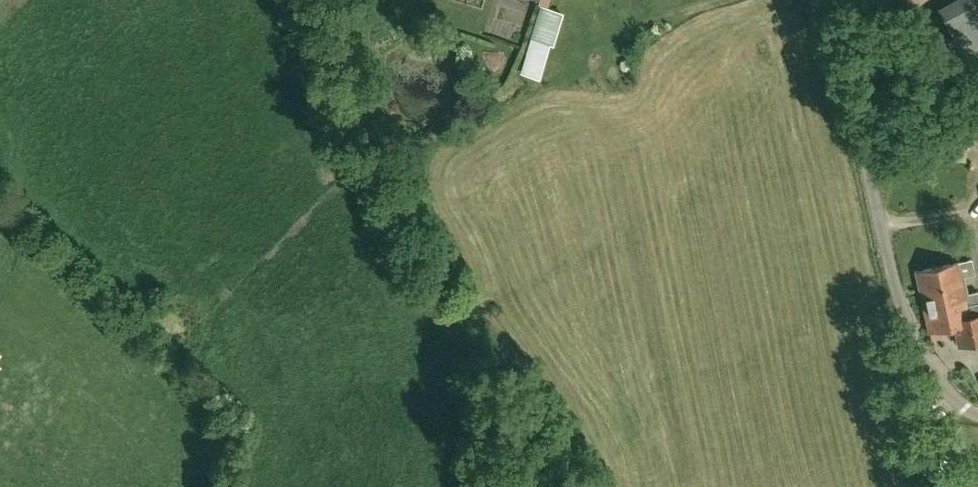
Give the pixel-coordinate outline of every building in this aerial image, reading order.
[(892,19),(912,3),(909,0),(877,0),(892,19)] [(554,45),(563,13),(541,7),(522,74),(540,79),(548,50),(539,47),(540,42),(554,45)] [(965,56),(977,48),(977,18),(968,24),(960,10),(943,19),(965,56)] [(965,294),(958,262),(916,271),(922,296),(935,294),(933,289),(939,287),(943,302),(952,300),(954,309),(967,306),(968,306),(967,304),(977,302),(977,291),(965,294)] [(929,330),(930,330),(932,337),(942,335),(940,328),(955,325),(960,345),(977,341),(977,302),(967,304),(968,306),(967,306),(954,309),(952,300),(943,302),(939,287),(933,289),(935,294),(922,296),(929,330)]
